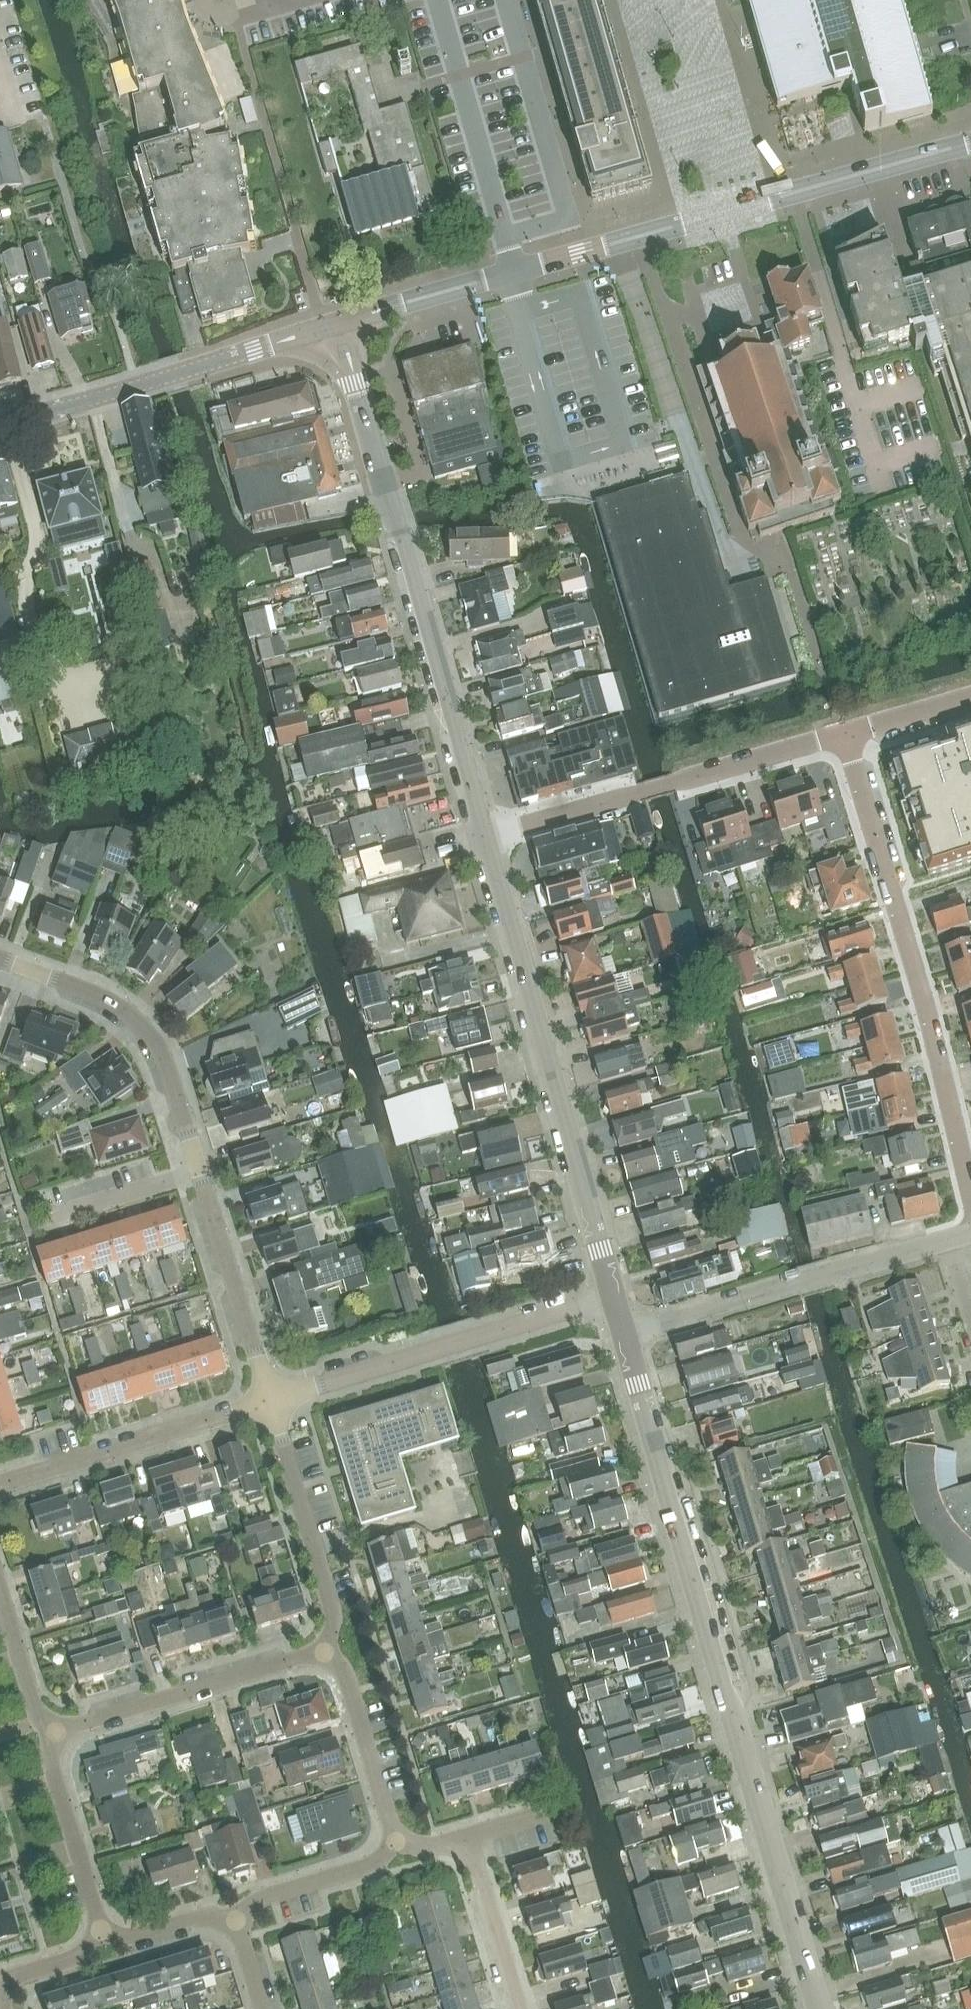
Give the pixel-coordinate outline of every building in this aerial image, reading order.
[(119,23),(120,26),(130,61),(124,63),(133,94),(139,92),(141,97),(134,99),(137,111),(138,123),(140,132),(142,139),(148,137),(148,138),(176,130),(179,142),(226,131),(228,131),(187,30),(186,27),(179,0),(110,0),(119,23)] [(535,6),(547,49),(575,145),(577,150),(577,151),(578,151),(581,161),(580,161),(580,162),(581,167),(582,167),(587,186),(592,205),(626,195),(652,188),(638,139),(635,128),(632,118),(620,74),(616,62),(604,18),(599,0),(556,0),(535,6)] [(765,20),(753,23),(762,56),(763,55),(765,61),(763,61),(764,63),(765,63),(767,68),(766,68),(766,71),(767,70),(769,76),(768,76),(768,78),(769,78),(771,83),(770,84),(770,86),(772,85),(773,91),(772,91),(773,93),(774,93),(775,98),(774,99),(775,101),(776,100),(777,106),(776,106),(777,108),(851,87),(864,133),(932,113),(900,0),(760,0),(765,20)] [(344,193),(356,235),(436,212),(406,104),(380,112),(361,47),(296,65),(301,86),(348,73),(365,133),(368,132),(382,182),(344,193)] [(727,71),(752,65),(750,54),(724,61),(727,71)] [(244,97),(233,100),(241,126),(252,122),(244,97)] [(760,171),(786,165),(773,110),(747,115),(760,171)] [(801,158),(825,150),(815,117),(791,124),(801,158)] [(138,165),(136,165),(146,199),(147,199),(147,198),(153,196),(159,218),(153,219),(153,218),(151,218),(161,253),(162,252),(162,251),(168,250),(171,260),(169,260),(173,273),(189,268),(191,276),(173,280),(184,316),(195,312),(195,310),(198,309),(202,321),(203,320),(202,319),(212,316),(214,322),(213,322),(214,324),(248,314),(247,313),(246,313),(244,307),(254,304),(255,306),(256,305),(245,265),(243,265),(241,254),(251,252),(251,251),(249,251),(248,240),(252,242),(254,241),(255,241),(249,205),(248,206),(248,207),(242,208),(238,186),(244,185),(244,186),(245,186),(239,151),(238,151),(238,152),(232,153),(231,143),(232,143),(232,141),(229,142),(226,131),(179,142),(139,153),(140,155),(141,154),(144,164),(138,166),(138,165)] [(13,159),(5,132),(0,133),(0,162),(13,159)] [(318,145),(327,175),(338,172),(330,142),(318,145)] [(0,162),(0,191),(21,186),(13,159),(0,162)] [(899,269),(905,292),(927,285),(926,282),(970,269),(970,207),(907,226),(918,264),(920,263),(921,267),(901,273),(900,269),(899,269)] [(263,236),(264,246),(282,244),(281,234),(263,236)] [(836,263),(838,269),(838,270),(864,354),(911,339),(916,352),(925,348),(935,377),(941,375),(961,440),(970,437),(970,280),(905,302),(884,238),(836,263)] [(25,250),(35,285),(51,280),(41,246),(25,250)] [(3,256),(10,283),(28,278),(21,251),(3,256)] [(824,324),(807,274),(790,280),(789,276),(769,283),(781,319),(777,320),(778,324),(788,352),(811,344),(806,330),(821,325),(824,324)] [(86,305),(89,304),(84,287),(49,297),(62,339),(93,330),(86,305)] [(22,324),(20,324),(28,352),(33,369),(54,363),(49,346),(51,346),(43,318),(22,324)] [(0,324),(0,389),(11,386),(10,384),(21,381),(6,323),(0,324)] [(788,352),(778,324),(768,328),(771,338),(721,355),(724,364),(699,373),(727,457),(725,458),(741,504),(739,504),(748,532),(757,529),(760,537),(835,512),(832,504),(842,501),(833,474),(838,472),(832,454),(825,457),(815,426),(813,427),(788,352)] [(415,407),(479,389),(469,351),(404,369),(415,407)] [(800,366),(794,368),(797,379),(804,377),(800,366)] [(260,401),(210,414),(219,447),(224,446),(244,519),(252,517),(316,501),(316,496),(341,489),(322,419),(316,421),(314,413),(321,411),(315,387),(306,381),(258,394),(260,401)] [(415,407),(432,467),(496,449),(479,389),(415,407)] [(134,451),(160,445),(149,401),(125,407),(123,407),(134,451)] [(160,445),(134,451),(144,490),(138,492),(144,517),(183,508),(176,480),(170,481),(160,445)] [(19,517),(5,465),(0,466),(0,522),(19,517)] [(477,469),(484,492),(499,488),(492,465),(477,469)] [(90,474),(39,487),(51,532),(53,531),(58,550),(104,537),(99,519),(102,518),(90,474)] [(688,476),(596,503),(658,718),(796,679),(767,579),(729,590),(706,512),(699,514),(688,476)] [(312,507),(315,517),(344,510),(340,496),(328,499),(329,502),(312,507)] [(482,562),(510,561),(510,533),(451,535),(452,563),(467,562),(467,569),(482,569),(482,562)] [(291,564),(295,580),(332,571),(331,566),(346,562),(341,542),(289,556),(287,548),(271,552),(275,568),(291,564)] [(375,580),(369,561),(350,566),(351,569),(307,581),(311,597),(375,580)] [(150,564),(135,569),(150,616),(165,612),(150,564)] [(460,588),(473,632),(499,625),(492,598),(509,593),(503,571),(486,576),(487,580),(460,588)] [(558,577),(563,595),(586,588),(582,571),(558,577)] [(31,684),(2,577),(0,578),(0,693),(31,684)] [(323,622),(381,606),(375,584),(327,597),(330,609),(321,612),(323,622)] [(248,602),(251,612),(271,607),(269,597),(248,602)] [(547,614),(552,634),(580,626),(582,633),(598,628),(590,602),(577,606),(547,614)] [(266,612),(246,617),(247,622),(250,639),(272,634),(266,612)] [(340,644),(388,632),(383,612),(335,625),(340,644)] [(526,647),(523,633),(478,645),(482,660),(481,660),(482,665),(481,667),(482,672),(485,673),(486,676),(521,667),(517,650),(526,647)] [(259,643),(258,643),(263,663),(275,660),(270,640),(259,643)] [(345,672),(395,659),(390,640),(358,648),(359,653),(341,658),(345,672)] [(549,660),(554,676),(578,669),(573,653),(549,660)] [(363,697),(401,688),(395,664),(357,674),(358,675),(353,676),(354,680),(359,679),(363,697)] [(491,695),(489,698),(490,702),(493,703),(494,707),(544,693),(552,690),(549,681),(547,675),(534,679),(532,670),(490,682),(493,690),(490,691),(491,695)] [(553,693),(564,729),(623,711),(612,674),(553,691),(553,693)] [(274,695),(280,718),(299,713),(293,690),(274,695)] [(357,728),(409,715),(404,695),(353,708),(357,728)] [(497,728),(498,734),(502,736),(503,739),(534,731),(534,730),(544,728),(539,709),(528,711),(527,705),(499,713),(501,719),(497,720),(499,726),(497,728)] [(301,717),(275,724),(280,747),(307,741),(301,717)] [(507,751),(513,774),(514,774),(515,778),(521,801),(526,803),(632,774),(632,771),(637,770),(630,746),(623,720),(559,737),(563,750),(558,751),(547,754),(543,741),(507,751)] [(362,728),(298,744),(307,782),(360,768),(356,753),(367,750),(362,728)] [(947,735),(950,745),(942,747),(941,744),(892,760),(928,875),(970,862),(970,728),(947,735)] [(87,733),(65,739),(73,768),(95,762),(87,733)] [(360,770),(419,756),(415,738),(367,750),(356,753),(360,768),(360,770)] [(420,761),(368,774),(372,791),(425,778),(424,775),(426,773),(424,765),(421,764),(420,761)] [(800,782),(788,786),(801,825),(804,837),(825,830),(830,845),(845,840),(834,804),(819,809),(810,781),(800,784),(800,782)] [(375,803),(377,813),(429,800),(425,782),(387,792),(388,799),(375,803)] [(762,826),(770,850),(784,846),(780,832),(801,825),(788,786),(777,790),(777,791),(768,794),(776,822),(762,826)] [(717,808),(736,869),(772,857),(770,850),(762,826),(748,831),(739,803),(729,806),(729,805),(717,808)] [(311,813),(316,827),(339,821),(335,806),(311,813)] [(339,848),(343,862),(360,858),(411,844),(411,843),(401,808),(350,823),(355,843),(339,848)] [(703,876),(715,873),(719,874),(736,869),(717,808),(706,812),(706,813),(697,816),(705,844),(694,848),(703,876)] [(645,812),(630,816),(636,840),(652,835),(645,812)] [(540,841),(535,849),(545,885),(600,868),(610,866),(598,825),(540,841)] [(69,840),(53,882),(90,896),(100,871),(101,871),(103,864),(111,844),(115,831),(117,828),(71,834),(69,840)] [(115,831),(111,844),(134,853),(139,840),(115,831)] [(16,840),(2,835),(0,840),(0,847),(12,851),(16,840)] [(360,858),(367,885),(389,879),(389,880),(404,876),(403,872),(420,867),(413,843),(411,843),(411,844),(360,858)] [(25,854),(15,883),(29,887),(42,848),(33,845),(29,856),(25,854)] [(845,879),(841,866),(808,876),(813,892),(824,889),(832,915),(868,904),(859,875),(845,879)] [(600,868),(545,885),(551,909),(585,899),(583,889),(588,888),(593,905),(636,893),(631,876),(605,883),(600,868)] [(463,931),(448,874),(337,902),(349,947),(375,940),(369,916),(397,909),(406,945),(463,931)] [(3,922),(10,901),(9,901),(14,887),(0,882),(0,921),(3,922)] [(937,935),(970,925),(970,911),(964,913),(959,897),(949,900),(950,904),(930,910),(937,935)] [(48,910),(39,935),(65,945),(75,919),(73,919),(78,908),(61,902),(57,913),(48,910)] [(554,921),(552,923),(554,930),(557,931),(561,943),(603,930),(600,919),(596,905),(553,917),(554,921)] [(91,955),(113,963),(119,945),(125,947),(136,918),(102,906),(96,923),(101,925),(91,955)] [(204,910),(187,937),(204,948),(227,925),(211,915),(204,911),(204,910)] [(642,924),(653,965),(679,958),(667,917),(658,919),(642,924)] [(183,943),(155,924),(126,969),(138,977),(137,979),(145,984),(146,982),(149,984),(158,971),(163,974),(183,943)] [(866,925),(826,938),(833,961),(874,948),(870,937),(872,934),(870,929),(867,927),(866,925)] [(594,942),(563,950),(569,972),(568,975),(569,981),(572,983),(573,986),(604,977),(594,942)] [(946,950),(952,972),(970,967),(970,943),(946,950)] [(236,964),(220,945),(187,971),(195,981),(168,1002),(176,1012),(173,1015),(182,1025),(212,1002),(203,990),(236,964)] [(846,977),(850,989),(879,980),(873,958),(827,972),(830,982),(846,977)] [(434,993),(476,983),(471,963),(429,974),(432,983),(421,986),(423,996),(434,993)] [(952,972),(958,994),(970,991),(970,967),(952,972)] [(384,990),(380,975),(355,981),(359,996),(384,990)] [(585,1013),(588,1023),(623,1013),(651,1005),(647,991),(629,997),(629,998),(619,1001),(613,979),(574,990),(581,1015),(585,1013)] [(879,980),(850,989),(853,1001),(837,1005),(840,1016),(886,1003),(879,980)] [(481,1003),(476,983),(434,993),(439,1013),(481,1003)] [(771,983),(740,993),(745,1009),(776,999),(771,983)] [(8,1002),(0,999),(0,1024),(8,1002)] [(483,1009),(425,1023),(428,1035),(450,1030),(455,1051),(491,1043),(483,1009)] [(585,1027),(583,1029),(585,1036),(588,1037),(591,1048),(629,1037),(623,1013),(588,1023),(584,1024),(585,1027)] [(79,1027),(52,1017),(51,1022),(33,1015),(25,1036),(13,1032),(4,1058),(22,1065),(26,1054),(55,1064),(60,1053),(64,1054),(67,1044),(72,1045),(79,1027)] [(863,1035),(866,1048),(896,1041),(891,1018),(845,1030),(847,1040),(863,1035)] [(422,1024),(409,1027),(412,1043),(426,1040),(422,1024)] [(215,1045),(220,1063),(207,1067),(211,1082),(209,1082),(207,1086),(210,1095),(213,1097),(216,1096),(217,1099),(251,1089),(247,1075),(264,1069),(253,1034),(221,1043),(215,1045)] [(896,1041),(866,1048),(869,1059),(853,1063),(856,1074),(902,1063),(896,1041)] [(640,1045),(594,1058),(597,1069),(595,1072),(597,1076),(599,1078),(600,1082),(647,1069),(640,1045)] [(493,1049),(468,1056),(473,1075),(498,1069),(493,1049)] [(86,1054),(61,1071),(76,1093),(88,1085),(102,1106),(114,1097),(117,1101),(132,1090),(130,1087),(133,1084),(126,1074),(129,1072),(122,1063),(120,1065),(113,1055),(95,1067),(86,1054)] [(395,1056),(376,1062),(381,1078),(400,1072),(395,1056)] [(655,1070),(661,1089),(680,1084),(675,1064),(655,1070)] [(22,1093),(37,1116),(64,1098),(50,1075),(22,1093)] [(906,1077),(859,1088),(862,1099),(879,1095),(881,1107),(911,1100),(906,1077)] [(459,1114),(462,1125),(485,1120),(483,1110),(505,1104),(500,1078),(467,1085),(473,1111),(459,1114)] [(649,1081),(604,1094),(606,1104),(605,1110),(609,1114),(610,1117),(643,1108),(639,1094),(651,1091),(649,1081)] [(736,1095),(733,1084),(719,1088),(722,1099),(736,1095)] [(446,1087),(395,1100),(407,1144),(458,1130),(446,1087)] [(234,1113),(222,1116),(229,1137),(240,1134),(242,1141),(259,1137),(256,1129),(270,1125),(261,1094),(231,1103),(234,1113)] [(911,1100),(881,1107),(865,1111),(865,1113),(857,1115),(854,1119),(857,1133),(861,1135),(916,1122),(911,1100)] [(683,1102),(612,1122),(619,1148),(657,1137),(657,1135),(661,1134),(664,1122),(687,1116),(683,1102)] [(93,1133),(88,1121),(56,1135),(62,1155),(94,1145),(100,1164),(148,1150),(139,1119),(93,1133)] [(341,1124),(350,1154),(364,1150),(366,1149),(358,1119),(341,1124)] [(476,1135),(459,1139),(463,1155),(480,1151),(485,1173),(521,1164),(512,1126),(475,1134),(476,1135)] [(778,1131),(783,1151),(804,1146),(799,1126),(778,1131)] [(651,1149),(622,1157),(629,1182),(661,1173),(694,1163),(691,1152),(705,1148),(699,1127),(654,1140),(657,1151),(652,1152),(651,1149)] [(234,1155),(241,1178),(294,1162),(298,1160),(300,1156),(301,1152),(299,1144),(296,1142),(292,1140),(287,1141),(284,1130),(261,1136),(264,1146),(234,1155)] [(875,1159),(890,1156),(893,1170),(926,1162),(920,1137),(891,1144),(889,1136),(862,1143),(865,1155),(873,1153),(875,1159)] [(350,1154),(317,1164),(331,1210),(378,1195),(364,1150),(350,1154)] [(756,1151),(732,1158),(740,1183),(763,1177),(756,1151)] [(476,1179),(480,1194),(487,1192),(490,1200),(529,1189),(528,1185),(530,1182),(528,1175),(525,1173),(523,1168),(492,1176),(491,1175),(476,1179)] [(630,1196),(634,1198),(637,1210),(683,1197),(676,1172),(630,1185),(631,1189),(629,1192),(630,1196)] [(848,1193),(881,1186),(879,1177),(862,1180),(861,1176),(845,1179),(848,1193)] [(895,1182),(874,1187),(877,1200),(884,1198),(890,1226),(937,1215),(936,1209),(938,1207),(937,1201),(934,1200),(929,1181),(897,1189),(895,1182)] [(250,1223),(255,1223),(255,1224),(286,1215),(288,1221),(309,1214),(300,1185),(248,1200),(251,1211),(247,1214),(250,1223)] [(863,1196),(800,1211),(809,1250),(872,1234),(863,1196)] [(435,1204),(439,1219),(462,1213),(459,1199),(435,1204)] [(638,1214),(644,1238),(687,1226),(684,1215),(697,1211),(694,1199),(638,1214)] [(467,1231),(467,1233),(472,1252),(508,1243),(506,1236),(539,1228),(532,1200),(491,1210),(495,1225),(467,1231)] [(175,1212),(152,1219),(162,1251),(185,1244),(175,1212)] [(731,1220),(740,1251),(763,1244),(754,1213),(731,1220)] [(152,1219),(129,1226),(139,1258),(162,1251),(152,1219)] [(129,1226),(106,1233),(117,1265),(118,1265),(139,1258),(129,1226)] [(281,1236),(260,1243),(268,1267),(310,1254),(313,1252),(310,1241),(309,1241),(305,1230),(291,1234),(290,1230),(280,1233),(281,1236)] [(106,1233),(84,1240),(94,1272),(107,1268),(111,1279),(114,1278),(121,1276),(118,1265),(117,1265),(106,1233)] [(472,1252),(467,1233),(444,1239),(449,1257),(472,1252)] [(647,1245),(653,1267),(702,1253),(699,1243),(685,1247),(681,1234),(647,1245)] [(493,1249),(453,1259),(462,1293),(492,1286),(489,1275),(537,1262),(538,1267),(539,1267),(539,1265),(554,1261),(548,1243),(545,1244),(544,1238),(547,1237),(547,1236),(543,1237),(493,1250),(493,1249)] [(84,1240),(61,1247),(71,1280),(94,1272),(84,1240)] [(313,1252),(310,1254),(312,1262),(339,1254),(336,1245),(320,1250),(313,1252)] [(750,1251),(755,1269),(778,1262),(773,1245),(750,1251)] [(61,1247),(38,1254),(48,1287),(61,1283),(64,1294),(69,1292),(74,1291),(71,1280),(61,1247)] [(295,1267),(298,1278),(301,1289),(312,1286),(314,1291),(366,1274),(358,1248),(339,1254),(312,1262),(295,1267)] [(729,1255),(696,1264),(696,1265),(656,1276),(664,1304),(705,1292),(702,1283),(734,1274),(729,1255)] [(166,1263),(159,1265),(163,1277),(174,1273),(171,1261),(166,1263)] [(9,1275),(6,1264),(0,1266),(0,1278),(9,1275)] [(174,1273),(163,1277),(167,1288),(178,1285),(174,1273)] [(121,1276),(114,1278),(118,1291),(129,1287),(125,1275),(121,1276)] [(298,1278),(274,1285),(285,1322),(288,1322),(294,1339),(327,1329),(321,1310),(309,1314),(301,1289),(298,1278)] [(867,1314),(870,1322),(924,1305),(917,1281),(889,1289),(892,1300),(867,1314)] [(129,1287),(118,1291),(122,1303),(133,1299),(129,1287)] [(22,1301),(18,1289),(0,1294),(0,1308),(22,1301)] [(74,1291),(69,1292),(72,1304),(83,1301),(80,1289),(74,1291)] [(83,1301),(72,1304),(75,1316),(87,1312),(83,1301)] [(901,1327),(904,1338),(932,1329),(924,1305),(870,1322),(872,1331),(901,1327)] [(175,1315),(179,1327),(190,1323),(186,1311),(175,1315)] [(841,1314),(847,1335),(859,1331),(853,1311),(841,1314)] [(23,1324),(19,1312),(0,1317),(0,1331),(23,1324)] [(190,1323),(179,1327),(182,1339),(193,1335),(190,1323)] [(0,1331),(0,1342),(26,1334),(23,1324),(0,1331)] [(134,1341),(145,1337),(141,1325),(130,1329),(134,1341)] [(675,1339),(681,1361),(732,1346),(728,1331),(711,1336),(709,1329),(675,1339)] [(882,1362),(885,1370),(939,1353),(932,1329),(904,1338),(907,1349),(882,1362)] [(149,1350),(145,1337),(134,1341),(137,1353),(149,1350)] [(99,1351),(95,1338),(84,1342),(88,1354),(99,1351)] [(215,1342),(192,1349),(202,1382),(225,1375),(215,1342)] [(807,1346),(784,1353),(788,1369),(811,1362),(807,1346)] [(192,1349),(169,1356),(179,1389),(202,1382),(192,1349)] [(576,1350),(526,1365),(527,1369),(514,1373),(520,1394),(533,1390),(534,1390),(584,1375),(576,1350)] [(103,1363),(99,1351),(88,1354),(92,1367),(103,1363)] [(728,1353),(682,1367),(686,1382),(684,1385),(686,1393),(689,1394),(691,1398),(737,1384),(728,1353)] [(939,1353),(885,1370),(888,1379),(917,1379),(921,1391),(949,1382),(939,1353)] [(169,1356),(146,1363),(156,1396),(179,1389),(169,1356)] [(486,1364),(490,1378),(515,1370),(511,1357),(486,1364)] [(868,1357),(855,1362),(860,1374),(873,1369),(868,1357)] [(35,1363),(23,1366),(26,1377),(38,1373),(35,1363)] [(146,1363),(123,1370),(133,1403),(156,1396),(146,1363)] [(812,1363),(781,1372),(785,1385),(816,1376),(812,1363)] [(123,1370),(100,1377),(110,1410),(133,1403),(123,1370)] [(38,1373),(26,1377),(29,1387),(41,1383),(38,1373)] [(100,1377),(77,1384),(87,1417),(110,1410),(100,1377)] [(0,1384),(0,1411),(14,1407),(10,1393),(16,1391),(13,1380),(7,1382),(0,1384)] [(349,1417),(331,1422),(349,1485),(358,1491),(361,1498),(353,1500),(354,1503),(362,1501),(364,1508),(359,1518),(362,1528),(410,1513),(392,1454),(457,1434),(442,1387),(440,1388),(440,1389),(431,1392),(427,1400),(420,1402),(418,1396),(415,1397),(417,1403),(410,1406),(401,1401),(392,1404),(392,1403),(389,1404),(389,1405),(381,1407),(377,1416),(369,1418),(367,1411),(364,1412),(366,1419),(358,1421),(349,1417)] [(692,1402),(698,1423),(741,1410),(741,1408),(752,1405),(754,1400),(752,1392),(747,1388),(736,1392),(735,1390),(692,1402)] [(540,1390),(495,1403),(508,1447),(597,1420),(589,1391),(557,1401),(562,1419),(550,1423),(540,1390)] [(0,1411),(0,1438),(22,1431),(21,1429),(27,1428),(24,1419),(19,1421),(14,1407),(0,1411)] [(883,1422),(889,1445),(933,1434),(927,1410),(883,1422)] [(37,1415),(40,1426),(53,1423),(50,1412),(37,1415)] [(752,1420),(756,1436),(781,1430),(776,1413),(752,1420)] [(700,1427),(707,1453),(723,1449),(723,1446),(738,1442),(731,1418),(700,1427)] [(551,1437),(557,1459),(604,1446),(598,1424),(551,1437)] [(904,1476),(905,1489),(909,1505),(915,1519),(919,1528),(926,1539),(934,1549),(942,1557),(953,1566),(965,1574),(970,1577),(970,1485),(958,1488),(955,1475),(955,1470),(957,1454),(935,1450),(906,1445),(904,1462),(904,1476)] [(230,1486),(243,1482),(248,1497),(261,1493),(250,1456),(244,1458),(240,1448),(220,1454),(230,1486)] [(719,1460),(725,1484),(768,1471),(765,1461),(752,1465),(748,1452),(719,1460)] [(596,1455),(547,1470),(551,1482),(599,1468),(596,1455)] [(834,1459),(819,1463),(823,1480),(839,1475),(834,1459)] [(173,1468),(184,1505),(186,1510),(204,1504),(210,1503),(215,1520),(228,1516),(221,1494),(214,1468),(200,1472),(197,1461),(173,1468)] [(564,1500),(553,1504),(557,1516),(572,1512),(578,1510),(575,1501),(617,1488),(611,1466),(559,1482),(564,1500)] [(156,1498),(142,1502),(146,1515),(149,1524),(160,1521),(185,1513),(183,1505),(184,1505),(173,1468),(149,1475),(156,1498)] [(725,1484),(732,1507),(762,1498),(759,1487),(772,1483),(768,1471),(725,1484)] [(105,1504),(95,1508),(101,1528),(131,1519),(131,1520),(146,1515),(142,1502),(134,1504),(127,1482),(101,1490),(105,1504)] [(578,1510),(572,1512),(575,1522),(585,1518),(588,1528),(589,1532),(627,1522),(620,1498),(578,1510)] [(732,1507),(739,1530),(782,1518),(779,1507),(766,1511),(762,1498),(732,1507)] [(33,1510),(41,1537),(56,1532),(58,1539),(76,1534),(74,1527),(94,1521),(87,1499),(67,1505),(66,1500),(33,1510)] [(273,1530),(269,1517),(243,1525),(247,1538),(273,1530)] [(746,1554),(755,1551),(776,1545),(775,1544),(772,1532),(785,1528),(782,1518),(739,1530),(746,1554)] [(472,1525),(454,1525),(455,1541),(473,1540),(472,1525)] [(561,1527),(537,1534),(543,1555),(547,1553),(567,1548),(561,1527)] [(394,1542),(368,1550),(376,1576),(404,1567),(420,1562),(411,1532),(393,1537),(394,1542)] [(333,1534),(319,1537),(321,1548),(336,1545),(333,1534)] [(567,1548),(547,1553),(551,1567),(574,1561),(575,1565),(587,1562),(590,1573),(638,1559),(632,1540),(579,1555),(576,1545),(567,1548)] [(755,1551),(761,1574),(805,1562),(801,1551),(788,1555),(784,1541),(775,1544),(776,1545),(755,1551)] [(52,1571),(31,1578),(39,1603),(73,1593),(69,1580),(71,1580),(67,1567),(74,1565),(70,1554),(49,1561),(52,1571)] [(761,1574),(768,1597),(798,1588),(795,1575),(807,1571),(805,1562),(761,1574)] [(586,1577),(549,1588),(557,1617),(582,1610),(578,1596),(591,1593),(590,1591),(610,1585),(612,1593),(645,1583),(639,1563),(586,1578),(586,1577)] [(404,1567),(376,1576),(383,1599),(427,1585),(425,1577),(408,1582),(404,1567)] [(277,1578),(269,1581),(282,1622),(306,1615),(307,1614),(299,1587),(297,1588),(282,1593),(277,1578)] [(266,1598),(249,1603),(258,1630),(282,1622),(269,1581),(261,1583),(266,1598)] [(187,1651),(212,1643),(199,1600),(198,1601),(194,1584),(186,1586),(190,1601),(172,1607),(172,1609),(174,1608),(187,1651)] [(383,1599),(391,1623),(418,1615),(413,1598),(430,1593),(427,1585),(383,1599)] [(768,1597),(774,1620),(818,1607),(815,1597),(802,1601),(798,1588),(768,1597)] [(648,1592),(606,1604),(612,1626),(654,1614),(648,1592)] [(39,1603),(47,1629),(82,1619),(78,1606),(77,1606),(73,1593),(39,1603)] [(199,1600),(212,1643),(236,1635),(231,1620),(228,1610),(216,1614),(211,1596),(199,1600)] [(226,1602),(228,1610),(231,1620),(240,1617),(234,1599),(226,1602)] [(93,1610),(96,1621),(118,1613),(115,1603),(93,1610)] [(774,1620),(781,1643),(802,1637),(803,1638),(812,1636),(808,1623),(821,1619),(818,1607),(774,1620)] [(135,1624),(144,1651),(159,1646),(163,1658),(187,1651),(174,1608),(172,1609),(165,1611),(166,1615),(135,1624)] [(595,1608),(576,1613),(579,1626),(599,1620),(595,1608)] [(418,1615),(391,1623),(398,1647),(442,1634),(439,1625),(423,1630),(418,1615)] [(120,1634),(108,1638),(95,1642),(105,1676),(131,1668),(125,1647),(124,1647),(120,1634)] [(442,1634),(398,1647),(405,1672),(433,1663),(428,1646),(444,1641),(442,1634)] [(590,1648),(596,1667),(625,1657),(630,1672),(668,1661),(660,1638),(628,1648),(625,1637),(590,1648)] [(773,1646),(780,1670),(823,1657),(819,1646),(806,1650),(803,1638),(802,1637),(781,1643),(773,1646)] [(82,1646),(69,1650),(73,1663),(72,1663),(79,1684),(105,1676),(95,1642),(82,1646)] [(826,1668),(823,1657),(780,1670),(787,1694),(826,1682),(823,1669),(826,1668)] [(433,1663),(405,1672),(413,1696),(457,1683),(454,1673),(437,1678),(433,1663)] [(629,1692),(633,1704),(677,1690),(671,1669),(641,1679),(643,1687),(629,1692)] [(797,1708),(781,1712),(790,1744),(851,1726),(846,1709),(876,1700),(870,1679),(795,1700),(795,1701),(797,1708)] [(585,1685),(588,1696),(606,1691),(603,1680),(585,1685)] [(457,1683),(413,1696),(420,1720),(447,1712),(442,1695),(459,1690),(457,1683)] [(320,1693),(278,1706),(286,1734),(328,1722),(320,1693)] [(633,1708),(639,1728),(684,1715),(678,1695),(633,1708)] [(598,1705),(609,1744),(633,1737),(622,1698),(598,1705)] [(914,1707),(866,1721),(877,1760),(920,1748),(936,1743),(939,1742),(933,1721),(919,1725),(914,1707)] [(247,1714),(231,1719),(242,1755),(258,1751),(247,1714)] [(961,1718),(965,1732),(970,1730),(970,1715),(961,1718)] [(659,1743),(641,1749),(638,1740),(609,1748),(614,1765),(623,1762),(643,1757),(644,1760),(694,1745),(688,1724),(656,1733),(659,1743)] [(229,1789),(238,1786),(243,1785),(242,1784),(236,1762),(224,1765),(212,1725),(185,1734),(186,1738),(175,1742),(180,1758),(181,1758),(181,1757),(191,1754),(202,1791),(228,1784),(229,1789)] [(799,1767),(796,1771),(798,1777),(803,1778),(803,1781),(833,1772),(828,1752),(837,1749),(837,1751),(848,1747),(844,1735),(797,1750),(801,1763),(798,1764),(799,1767)] [(86,1764),(93,1787),(94,1787),(98,1798),(127,1789),(123,1777),(137,1773),(134,1764),(141,1761),(140,1757),(160,1750),(156,1736),(125,1745),(124,1744),(109,1748),(111,1756),(86,1764)] [(515,1736),(507,1739),(520,1783),(544,1775),(536,1749),(520,1754),(515,1736)] [(503,1759),(487,1764),(495,1790),(520,1783),(507,1739),(497,1741),(503,1759)] [(281,1757),(290,1787),(343,1772),(334,1741),(281,1757)] [(936,1744),(920,1749),(928,1778),(949,1772),(945,1758),(940,1759),(936,1744)] [(614,1765),(609,1748),(609,1746),(595,1750),(604,1781),(627,1774),(623,1762),(614,1765)] [(258,1751),(242,1755),(247,1773),(273,1765),(267,1748),(258,1751)] [(466,1751),(457,1753),(471,1798),(495,1790),(487,1764),(471,1768),(466,1751)] [(471,1798),(457,1753),(449,1756),(454,1773),(438,1778),(446,1805),(471,1798)] [(654,1792),(671,1787),(671,1789),(687,1784),(690,1794),(702,1791),(699,1781),(704,1779),(697,1755),(664,1764),(666,1772),(650,1777),(654,1792)] [(811,1801),(813,1809),(850,1798),(851,1803),(863,1800),(854,1769),(842,1773),(804,1784),(805,1787),(802,1790),(804,1797),(808,1799),(809,1802),(811,1801)] [(619,1797),(627,1795),(646,1789),(641,1772),(627,1776),(614,1780),(619,1797)] [(627,1774),(604,1781),(611,1805),(628,1800),(627,1795),(619,1797),(614,1780),(627,1776),(627,1774)] [(928,1780),(933,1794),(946,1789),(941,1775),(928,1780)] [(230,1823),(203,1831),(213,1864),(216,1863),(219,1873),(228,1870),(229,1873),(233,1872),(236,1875),(248,1871),(249,1867),(255,1865),(249,1846),(255,1844),(254,1839),(264,1836),(250,1790),(233,1795),(243,1827),(232,1830),(230,1823)] [(709,1791),(647,1809),(651,1822),(673,1816),(676,1826),(715,1815),(709,1791)] [(299,1813),(309,1845),(332,1838),(333,1841),(358,1833),(350,1807),(354,1806),(350,1793),(325,1801),(326,1805),(299,1813)] [(105,1827),(113,1825),(120,1849),(159,1837),(150,1809),(134,1815),(129,1798),(107,1805),(108,1808),(100,1811),(105,1827)] [(815,1813),(816,1816),(814,1820),(815,1825),(819,1828),(820,1830),(847,1822),(848,1824),(870,1818),(865,1799),(863,1800),(851,1803),(815,1813)] [(631,1815),(616,1820),(624,1849),(640,1845),(638,1838),(631,1815)] [(864,1853),(885,1846),(901,1841),(893,1815),(819,1838),(825,1859),(862,1848),(864,1853)] [(666,1851),(671,1850),(676,1867),(698,1861),(696,1854),(726,1845),(725,1843),(728,1842),(729,1840),(726,1832),(724,1830),(721,1831),(719,1824),(663,1841),(666,1851)] [(958,1824),(939,1830),(947,1856),(954,1854),(966,1850),(958,1824)] [(185,1853),(147,1864),(154,1887),(178,1880),(181,1888),(196,1883),(194,1875),(197,1874),(190,1853),(203,1849),(198,1834),(181,1839),(183,1846),(188,1844),(189,1850),(185,1851),(185,1853)] [(885,1846),(864,1853),(827,1864),(833,1885),(891,1868),(885,1846)] [(641,1850),(628,1854),(633,1870),(646,1866),(641,1850)] [(550,1874),(565,1870),(559,1853),(544,1857),(546,1862),(515,1871),(523,1896),(554,1887),(550,1874)] [(945,1857),(895,1872),(900,1890),(903,1900),(963,1881),(954,1854),(947,1856),(945,1857)] [(732,1866),(681,1882),(685,1896),(703,1890),(706,1900),(739,1889),(738,1886),(742,1882),(740,1876),(735,1876),(732,1866)] [(571,1877),(575,1890),(596,1884),(592,1870),(571,1877)] [(895,1872),(834,1890),(841,1911),(874,1902),(873,1898),(900,1890),(895,1872)] [(961,1905),(970,1902),(970,1879),(955,1884),(961,1905)] [(685,1896),(681,1882),(680,1880),(633,1895),(647,1939),(694,1925),(685,1896)] [(596,1884),(575,1890),(580,1908),(601,1901),(596,1884)] [(18,1937),(2,1886),(0,1886),(0,1942),(18,1937)] [(421,1926),(452,1917),(445,1894),(414,1903),(421,1926)] [(527,1912),(534,1936),(564,1927),(561,1916),(571,1912),(568,1900),(527,1912)] [(843,1919),(849,1940),(896,1926),(890,1905),(843,1919)] [(396,1910),(381,1914),(386,1932),(401,1929),(396,1910)] [(707,1924),(698,1927),(701,1937),(714,1933),(717,1944),(725,1942),(753,1933),(746,1912),(707,1924)] [(942,1922),(954,1963),(970,1958),(970,1914),(942,1922)] [(428,1949),(459,1940),(452,1917),(421,1926),(428,1949)] [(358,1926),(364,1946),(379,1942),(373,1922),(358,1926)] [(283,1943),(290,1966),(322,1957),(315,1933),(283,1943)] [(400,1934),(388,1937),(392,1950),(403,1946),(400,1934)] [(870,1938),(850,1944),(859,1972),(892,1961),(890,1955),(907,1949),(902,1934),(872,1944),(870,1938)] [(435,1972),(466,1963),(459,1940),(428,1949),(435,1972)] [(666,1953),(671,1970),(701,1961),(695,1941),(665,1950),(666,1953)] [(540,1969),(538,1972),(541,1981),(544,1983),(547,1982),(547,1983),(573,1976),(573,1975),(584,1972),(580,1960),(582,1959),(579,1947),(540,1959),(543,1968),(540,1969)] [(758,1950),(703,1967),(707,1980),(726,1974),(729,1984),(765,1973),(758,1950)] [(207,1952),(184,1958),(195,1995),(199,1994),(206,1992),(203,1982),(215,1978),(207,1952)] [(290,1966),(297,1989),(329,1980),(322,1957),(290,1966)] [(184,1958),(161,1965),(169,1992),(182,1988),(185,1999),(187,1998),(195,1996),(195,1995),(184,1958)] [(392,1969),(382,1969),(384,1992),(408,1990),(406,1975),(412,1975),(410,1958),(392,1960),(392,1969)] [(593,1983),(608,1978),(617,1976),(612,1959),(589,1966),(593,1983)] [(435,1972),(442,1996),(473,1986),(466,1963),(435,1972)] [(138,1972),(146,1999),(150,2008),(161,2008),(162,2008),(158,1995),(169,1992),(161,1965),(138,1972)] [(703,1967),(673,1976),(679,1996),(709,1986),(707,1980),(703,1967)] [(115,1979),(123,2005),(135,2002),(137,2008),(150,2008),(146,1999),(138,1972),(115,1979)] [(903,1992),(914,1989),(910,1977),(864,1990),(870,2008),(882,2008),(906,2002),(903,1992)] [(593,1983),(588,1985),(592,1996),(556,2007),(556,2008),(588,2008),(615,2001),(608,1978),(593,1983)] [(92,1986),(99,2008),(112,2008),(123,2005),(115,1979),(92,1986)] [(303,2008),(315,2008),(336,2003),(329,1980),(297,1989),(303,2008)] [(69,1993),(74,2008),(99,2008),(92,1986),(69,1993)] [(446,2008),(480,2008),(473,1986),(442,1996),(446,2008)] [(46,2000),(49,2008),(74,2008),(69,1993),(46,2000)]
